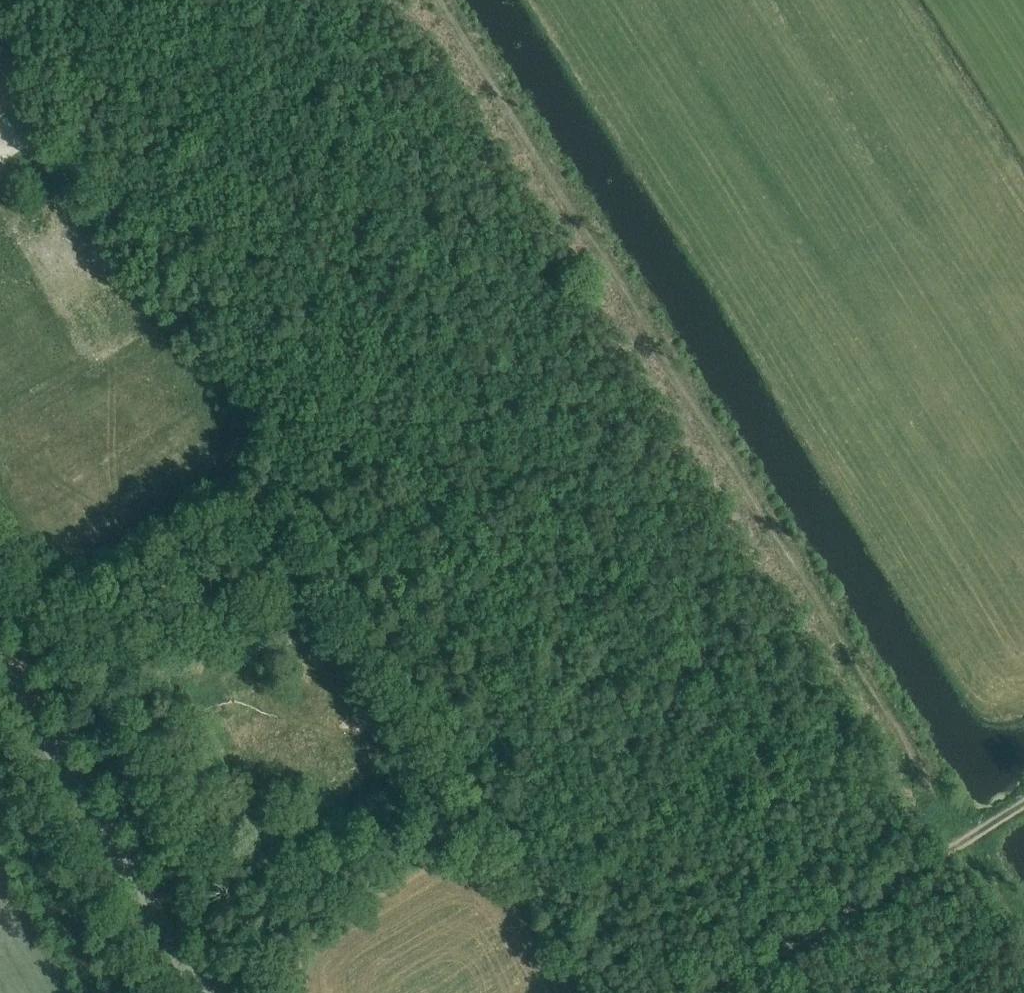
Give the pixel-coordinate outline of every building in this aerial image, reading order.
[(14,95),(0,71),(0,103),(14,95)]
